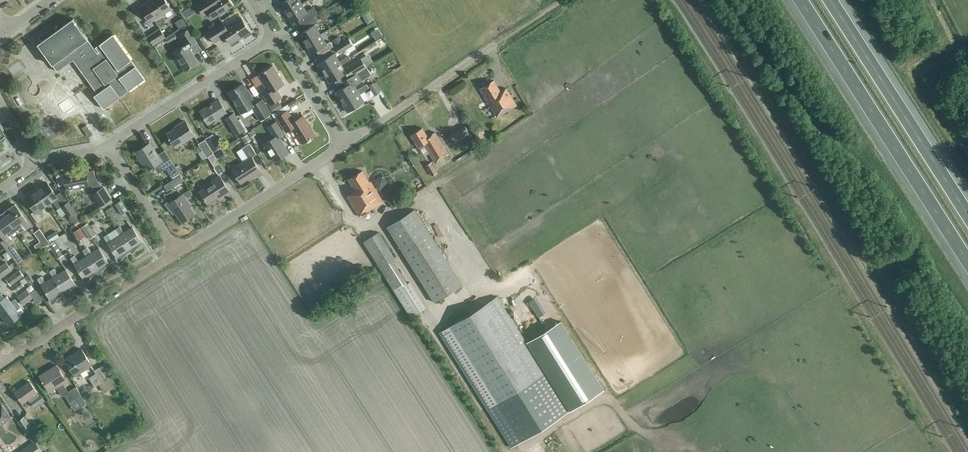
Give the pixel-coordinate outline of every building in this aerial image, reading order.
[(171,9),(165,0),(153,0),(150,2),(150,1),(140,7),(150,23),(171,9)] [(197,5),(202,13),(208,9),(214,18),(233,6),(230,0),(205,0),(197,5)] [(285,0),(280,3),(286,13),(301,3),(299,0),(285,0)] [(306,11),(301,3),(286,13),(292,23),(297,20),(300,25),(314,16),(317,14),(312,7),(306,11)] [(304,31),(299,34),(305,44),(320,34),(314,24),(318,22),(314,16),(300,25),(304,31)] [(250,32),(241,18),(226,28),(222,22),(208,31),(214,42),(225,35),(231,44),(250,32)] [(38,38),(41,42),(38,44),(57,71),(73,60),(98,93),(94,95),(104,108),(145,79),(113,35),(95,48),(73,19),(56,31),(54,27),(38,38)] [(154,45),(166,38),(160,29),(148,37),(154,45)] [(202,49),(197,42),(189,29),(180,35),(186,44),(174,52),(186,70),(198,62),(193,55),(202,49)] [(196,38),(203,49),(208,46),(203,39),(208,36),(205,32),(196,38)] [(165,39),(167,43),(176,38),(173,34),(165,39)] [(320,34),(305,44),(311,53),(316,50),(319,56),(333,47),(330,41),(326,43),(320,34)] [(338,37),(332,40),(336,45),(342,42),(338,37)] [(339,54),(353,46),(348,38),(342,42),(336,45),(334,46),(339,54)] [(340,63),(339,61),(334,53),(317,64),(323,73),(340,63)] [(344,58),(339,61),(340,63),(323,73),(329,83),(334,80),(337,85),(374,62),(368,54),(344,69),(341,65),(351,59),(349,55),(344,58)] [(269,68),(258,75),(251,79),(255,87),(263,82),(269,92),(264,95),(270,104),(281,97),(276,89),(284,84),(275,69),(273,65),(269,67),(269,68)] [(342,88),(335,92),(341,102),(358,92),(357,90),(354,85),(370,76),(365,68),(337,85),(339,84),(342,88)] [(32,83),(39,78),(35,73),(28,78),(32,83)] [(500,91),(494,80),(480,88),(497,117),(517,105),(506,88),(500,91)] [(374,82),(372,84),(368,86),(374,96),(380,93),(374,82)] [(263,100),(256,104),(243,83),(229,93),(241,113),(252,106),(261,120),(271,114),(263,100)] [(358,92),(341,102),(347,112),(364,101),(359,93),(369,88),(367,84),(357,90),(358,92)] [(219,99),(200,111),(208,124),(227,112),(219,99)] [(269,107),(273,112),(281,107),(278,102),(269,107)] [(46,125),(50,128),(49,129),(53,133),(68,117),(60,110),(46,125)] [(315,135),(303,115),(294,121),(287,110),(277,117),(286,132),(292,128),(302,143),(315,135)] [(234,113),(229,116),(225,119),(235,135),(242,131),(243,134),(246,133),(246,132),(248,131),(240,119),(238,120),(234,113)] [(176,147),(194,135),(185,121),(178,125),(179,126),(167,134),(176,147)] [(275,161),(289,152),(279,137),(283,134),(276,121),(267,126),(274,137),(264,143),(275,161)] [(82,129),(88,137),(92,134),(86,125),(82,129)] [(456,145),(465,140),(471,137),(464,125),(449,134),(456,145)] [(422,128),(411,135),(419,147),(424,144),(435,163),(448,154),(435,133),(428,137),(422,128)] [(488,142),(480,129),(473,133),(481,147),(488,142)] [(241,138),(245,144),(250,140),(247,134),(241,138)] [(208,157),(214,153),(205,139),(198,144),(202,150),(198,153),(203,160),(208,157)] [(151,142),(134,152),(142,165),(143,164),(148,172),(163,162),(164,165),(173,179),(180,175),(165,150),(158,154),(151,142)] [(248,180),(261,172),(251,157),(256,154),(249,143),(242,148),(249,158),(232,169),(241,183),(248,178),(248,180)] [(219,160),(226,156),(222,150),(216,154),(219,160)] [(208,157),(214,167),(215,167),(220,164),(214,153),(208,157)] [(425,166),(431,176),(437,173),(431,163),(425,166)] [(215,167),(214,167),(218,174),(224,170),(220,164),(215,167)] [(93,169),(64,175),(62,174),(60,174),(58,174),(57,176),(56,178),(56,179),(57,181),(58,183),(59,185),(65,184),(66,189),(91,185),(95,192),(92,194),(102,208),(113,201),(103,187),(102,187),(95,176),(93,169)] [(369,182),(362,170),(348,179),(355,191),(347,196),(359,216),(383,202),(371,181),(369,182)] [(184,181),(180,175),(173,179),(163,185),(167,191),(184,181)] [(223,196),(230,192),(220,176),(212,180),(213,182),(199,191),(207,203),(221,195),(223,196)] [(47,182),(36,190),(47,205),(53,201),(58,209),(61,207),(66,213),(67,216),(69,215),(76,210),(69,201),(67,202),(60,192),(56,195),(47,182)] [(38,223),(47,217),(42,209),(47,205),(36,190),(26,197),(35,210),(31,213),(38,223)] [(183,194),(168,203),(167,201),(164,203),(171,214),(174,213),(180,223),(194,214),(190,207),(191,206),(183,194)] [(127,211),(124,205),(121,200),(114,204),(121,215),(127,211)] [(15,204),(4,213),(16,230),(23,225),(26,229),(30,225),(15,204)] [(105,211),(108,216),(115,211),(112,206),(105,211)] [(415,209),(387,227),(434,302),(462,285),(415,209)] [(4,213),(0,215),(0,232),(5,239),(1,241),(18,264),(23,260),(9,241),(12,239),(9,235),(16,230),(4,213)] [(95,235),(89,226),(87,223),(81,227),(89,239),(95,235)] [(142,242),(132,227),(124,232),(120,226),(116,229),(120,235),(131,253),(136,250),(135,249),(142,242)] [(73,232),(79,241),(86,236),(80,228),(73,232)] [(49,243),(45,237),(40,229),(34,233),(44,246),(49,243)] [(46,237),(50,243),(59,237),(55,231),(46,237)] [(378,232),(363,242),(380,268),(393,260),(395,259),(378,232)] [(69,251),(65,245),(70,242),(65,234),(55,241),(64,255),(69,251)] [(108,234),(104,236),(116,257),(115,257),(118,261),(119,260),(121,262),(126,257),(125,257),(130,252),(131,254),(131,253),(129,249),(120,235),(111,240),(108,234)] [(63,255),(56,244),(55,241),(46,246),(48,250),(51,248),(57,258),(63,255)] [(86,247),(83,250),(86,256),(96,270),(98,275),(103,271),(102,270),(109,264),(108,262),(99,248),(90,253),(86,247)] [(96,270),(86,256),(78,261),(74,255),(70,257),(83,278),(82,278),(85,282),(92,276),(92,275),(91,273),(96,270)] [(393,260),(380,268),(411,317),(426,308),(409,281),(408,282),(407,282),(406,282),(393,260)] [(9,266),(6,262),(0,266),(0,272),(9,266)] [(9,266),(0,272),(0,274),(3,277),(12,270),(9,266)] [(71,289),(70,287),(75,283),(66,269),(57,274),(53,268),(49,271),(53,277),(63,291),(65,295),(71,289)] [(19,270),(13,274),(6,280),(11,285),(23,276),(19,270)] [(63,291),(53,277),(45,282),(41,276),(37,278),(50,299),(49,299),(52,303),(59,297),(59,296),(58,294),(63,291)] [(20,280),(11,286),(16,292),(24,286),(20,280)] [(41,296),(36,289),(34,287),(28,291),(30,293),(33,297),(35,301),(41,296)] [(30,293),(28,291),(27,289),(17,296),(20,300),(30,293)] [(33,297),(30,293),(20,300),(23,304),(33,297)] [(11,301),(6,295),(0,300),(0,312),(2,314),(17,303),(14,299),(11,301)] [(497,296),(439,333),(486,409),(511,448),(570,412),(545,372),(497,296)] [(17,303),(2,314),(9,324),(21,315),(16,309),(19,306),(17,303)] [(535,323),(528,327),(530,332),(538,328),(535,323)] [(82,349),(65,359),(75,375),(80,372),(83,378),(89,374),(85,369),(92,365),(82,349)] [(576,354),(571,357),(576,364),(581,361),(576,354)] [(56,365),(39,375),(50,392),(57,387),(63,396),(65,395),(70,403),(76,398),(81,395),(82,395),(76,386),(68,392),(63,383),(67,381),(56,365)] [(94,370),(96,373),(89,378),(95,387),(98,384),(104,392),(116,385),(110,375),(106,378),(99,367),(94,370)] [(38,392),(30,382),(15,392),(23,403),(28,399),(37,393),(38,392)] [(81,391),(83,395),(86,400),(91,397),(85,388),(81,391)] [(37,393),(28,399),(34,407),(45,400),(41,394),(39,395),(37,393)] [(86,403),(81,395),(76,398),(81,406),(86,403)] [(1,426),(3,424),(2,424),(11,418),(2,405),(0,407),(0,436),(4,433),(5,431),(1,426)] [(32,428),(24,416),(17,421),(25,433),(31,429),(32,428)] [(37,425),(32,428),(31,429),(34,433),(37,438),(43,434),(37,425)] [(543,451),(567,451),(561,439),(541,448),(543,451)] [(35,440),(18,451),(43,451),(35,440)]
